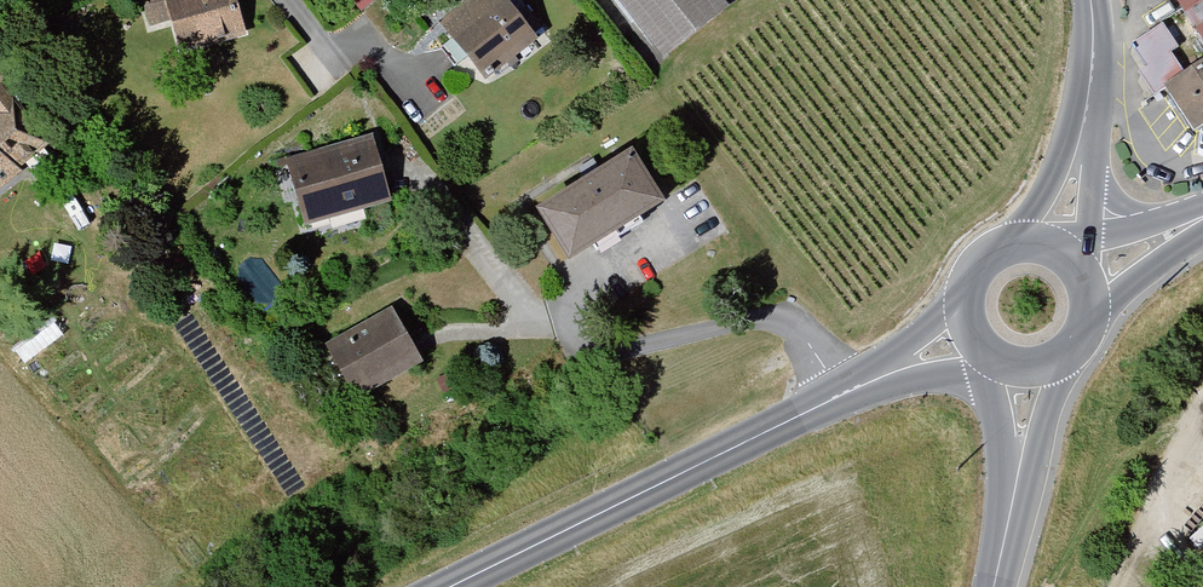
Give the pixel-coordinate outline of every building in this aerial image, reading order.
[(151,26),(174,19),(184,50),(240,33),(230,0),(143,0),(151,26)] [(498,0),(481,0),(447,24),(489,81),(534,48),(498,0)] [(652,63),(719,13),(709,0),(605,0),(652,63)] [(1202,38),(1202,0),(1177,0),(1202,38)] [(1164,92),(1193,136),(1202,130),(1202,66),(1164,92)] [(20,174),(17,169),(46,147),(0,88),(10,81),(0,68),(0,189),(20,174)] [(369,144),(291,167),(307,222),(385,199),(369,144)] [(631,169),(542,224),(571,271),(660,216),(631,169)] [(389,320),(330,352),(355,398),(414,366),(389,320)]
